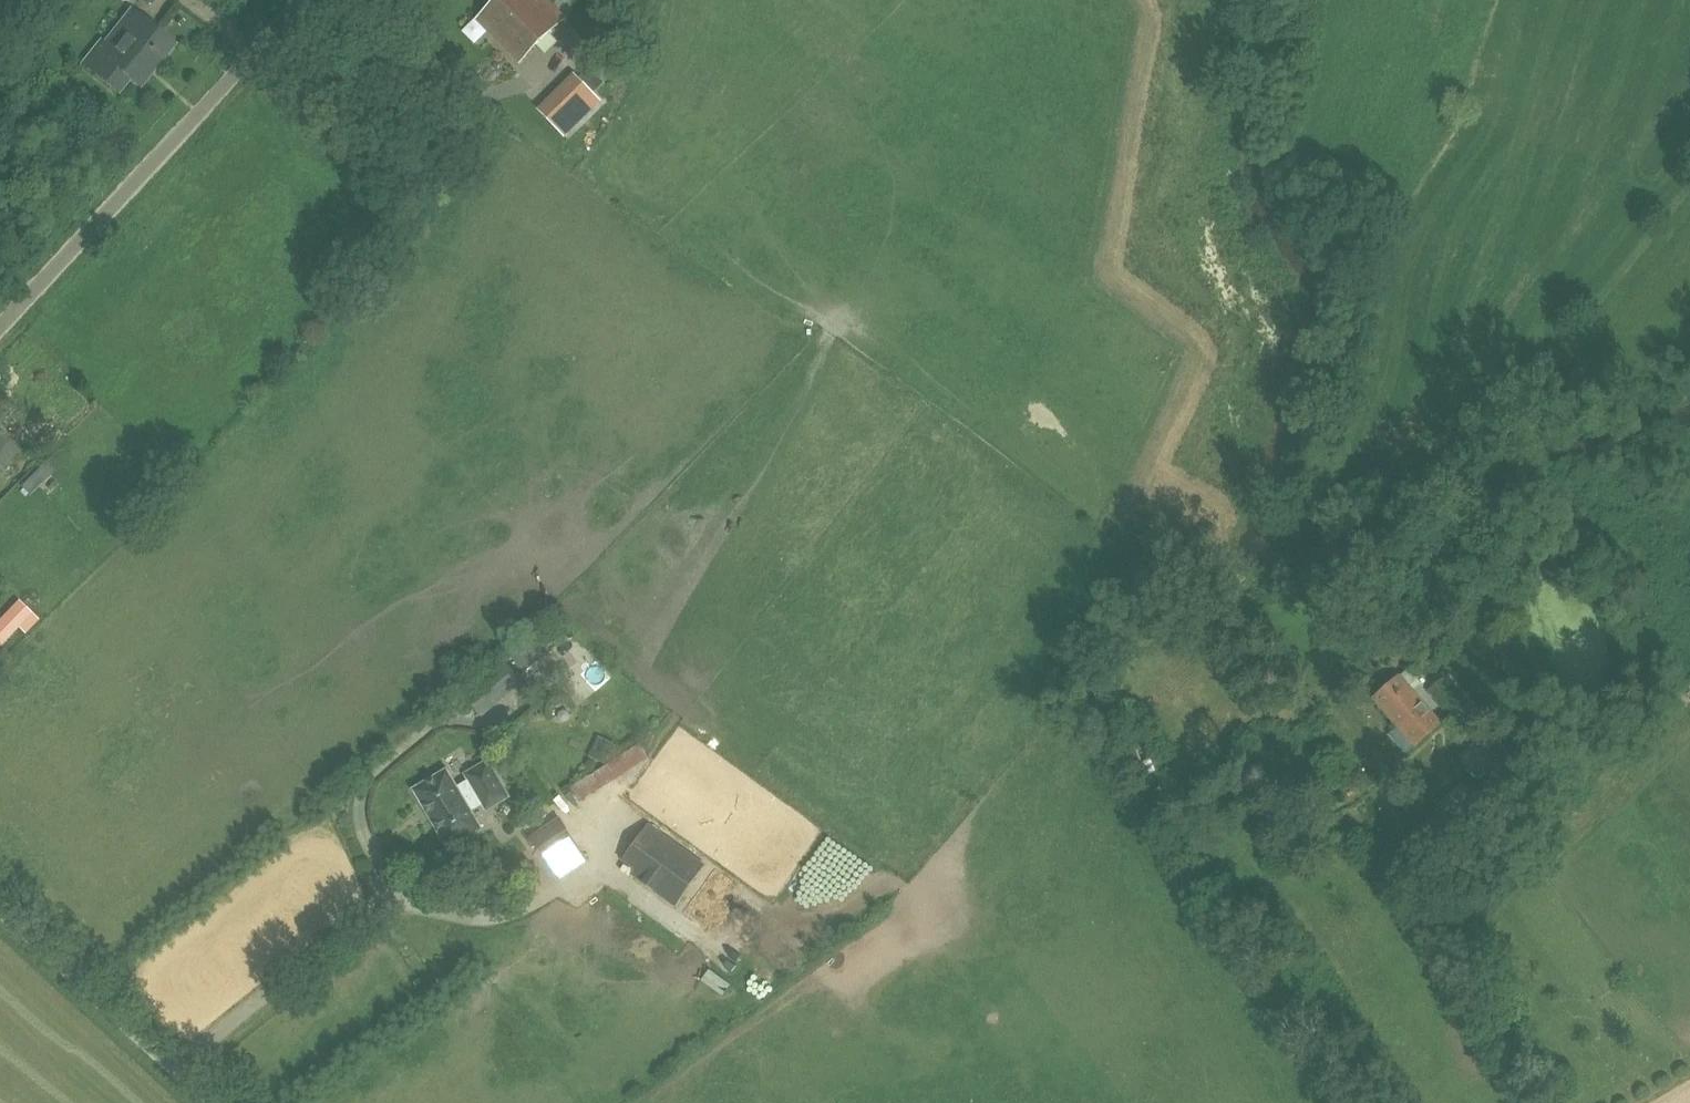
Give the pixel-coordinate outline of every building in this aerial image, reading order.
[(520,62),(562,20),(543,0),(499,0),(479,20),(520,62)] [(157,54),(161,56),(173,41),(128,6),(84,63),(117,90),(128,75),(136,81),(157,54)] [(565,137),(600,103),(574,77),(540,111),(565,137)] [(58,444),(47,432),(38,440),(49,452),(58,444)] [(18,625),(5,613),(0,619),(0,644),(18,625)] [(503,660),(462,693),(479,714),(520,681),(503,660)] [(1464,690),(1449,672),(1428,690),(1449,717),(1459,709),(1465,716),(1472,709),(1467,702),(1465,703),(1458,695),(1464,690)] [(1416,745),(1440,724),(1398,675),(1374,697),(1416,745)] [(602,763),(611,744),(594,736),(585,755),(602,763)] [(648,756),(639,742),(570,786),(579,799),(648,756)] [(445,771),(413,789),(447,847),(479,828),(469,811),(482,803),(485,809),(506,796),(486,762),(465,774),(469,780),(455,788),(445,771)] [(704,865),(661,833),(631,875),(675,907),(704,865)] [(571,835),(542,855),(555,874),(584,855),(571,835)]
